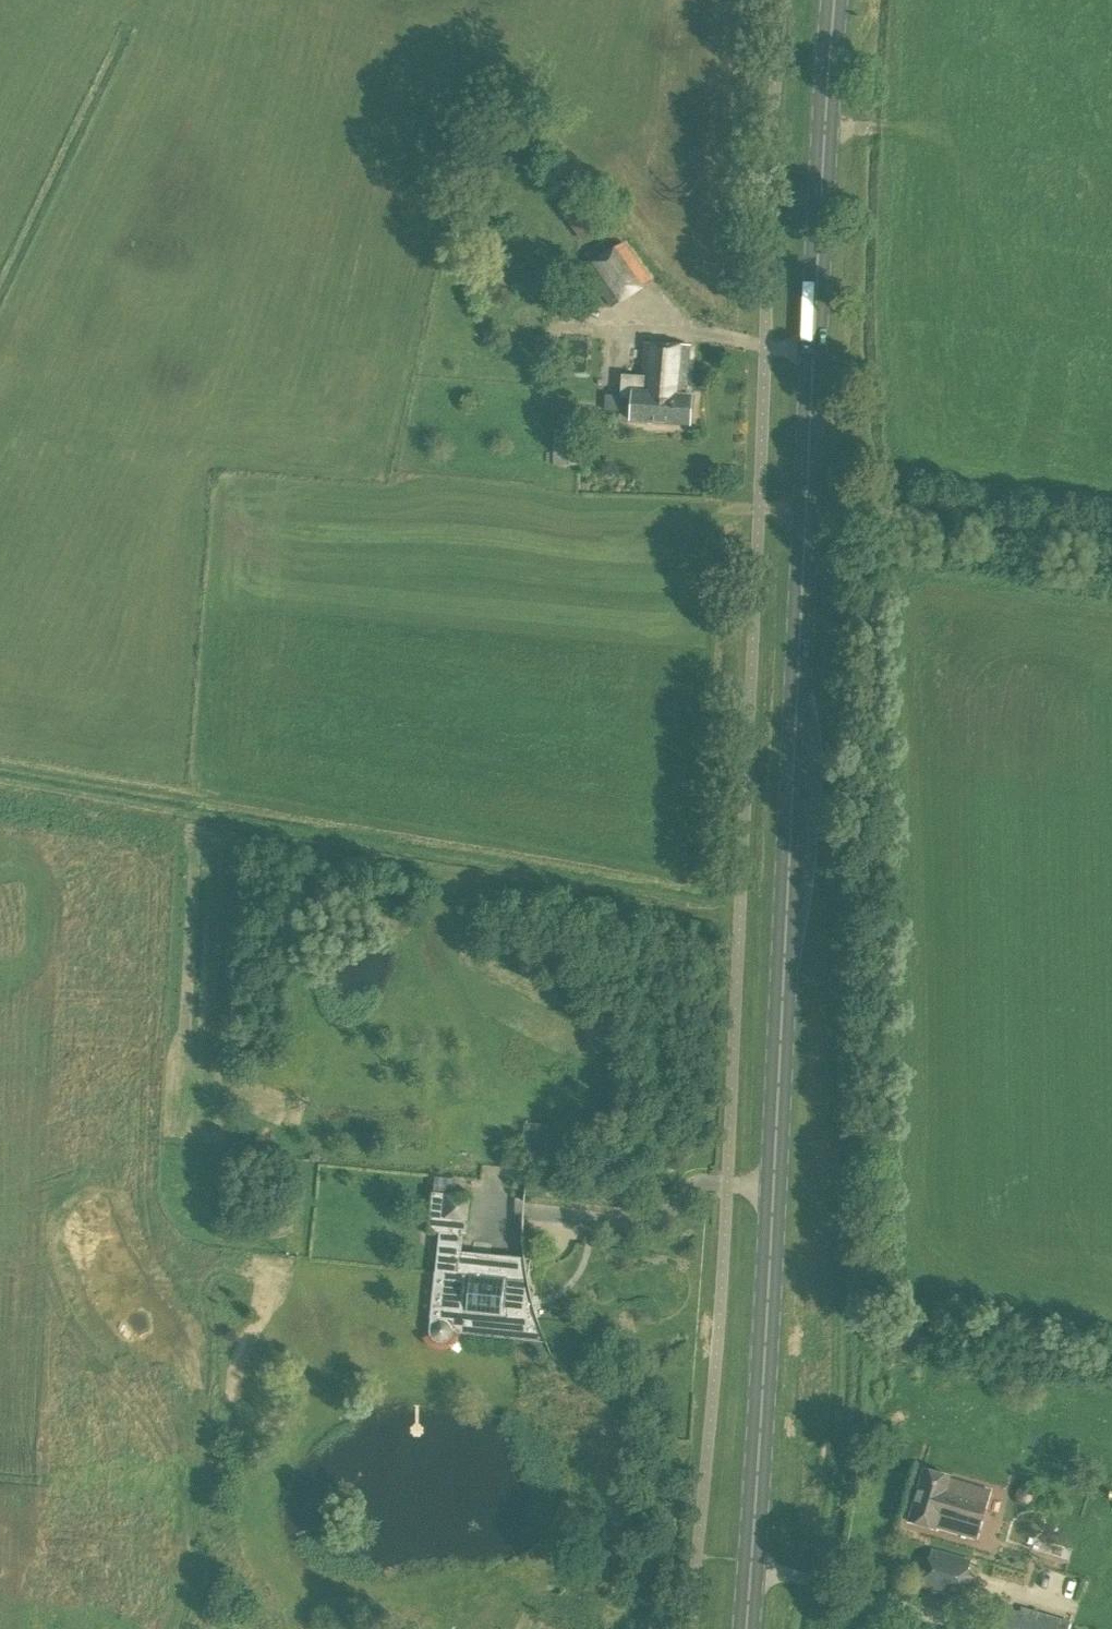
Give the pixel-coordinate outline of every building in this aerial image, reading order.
[(651,279),(622,239),(609,249),(603,241),(584,255),(590,264),(583,269),(611,308),(651,279)] [(684,394),(688,345),(642,342),(639,376),(619,374),(618,396),(630,397),(628,421),(688,425),(690,394),(684,394)] [(578,464),(579,434),(554,434),(553,464),(578,464)] [(466,1235),(470,1196),(431,1192),(427,1231),(453,1234),(452,1251),(447,1250),(445,1275),(441,1319),(437,1319),(436,1319),(434,1320),(432,1322),(431,1323),(430,1324),(429,1325),(428,1328),(428,1329),(428,1331),(428,1332),(428,1333),(429,1334),(430,1336),(431,1338),(432,1340),(433,1340),(435,1342),(436,1342),(439,1343),(440,1343),(443,1342),(446,1341),(448,1340),(449,1339),(450,1337),(451,1336),(451,1335),(452,1333),(545,1342),(543,1337),(538,1326),(535,1314),(532,1306),(530,1297),(529,1291),(527,1283),(526,1280),(529,1258),(459,1251),(461,1234),(466,1235)] [(973,1538),(987,1489),(949,1478),(949,1477),(921,1469),(906,1520),(933,1528),(934,1527),(973,1538)] [(960,1593),(970,1560),(931,1549),(921,1582),(960,1593)] [(1038,1620),(996,1607),(989,1628),(1067,1628),(1038,1620)]
